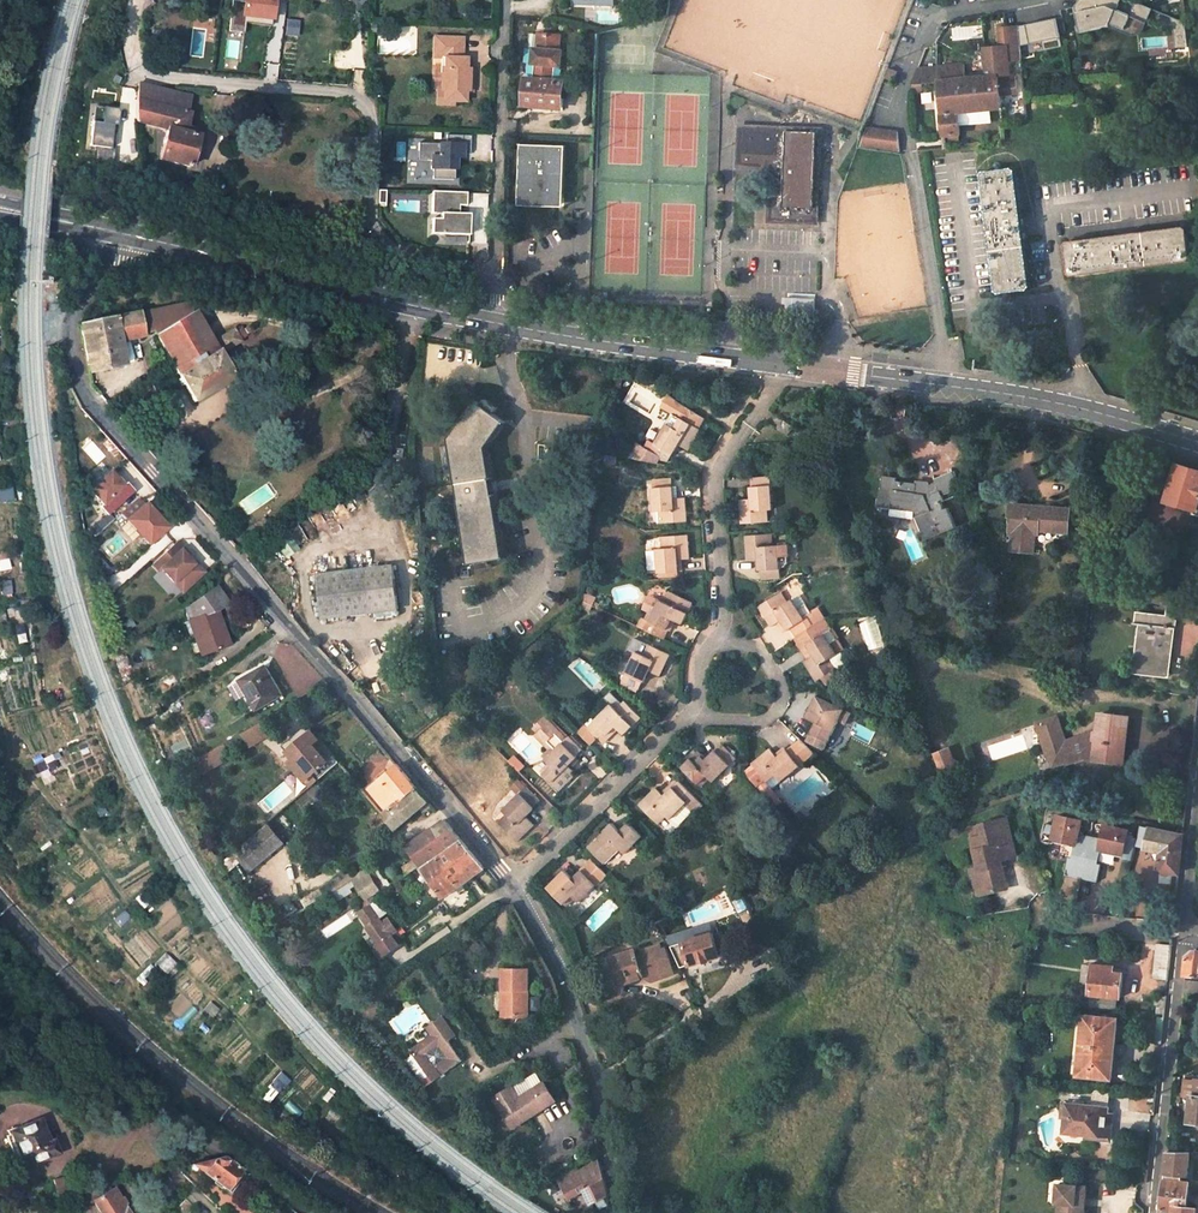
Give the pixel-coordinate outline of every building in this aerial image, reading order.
[(245,20),(275,24),(278,0),(244,0),(242,16),(230,15),(229,30),(244,32),(245,20)] [(1075,3),(1080,30),(1109,24),(1110,21),(1124,27),(1128,19),(1141,24),(1149,5),(1137,0),(1135,0),(1129,13),(1116,7),(1119,0),(1077,0),(1075,3)] [(1183,19),(1169,14),(1173,42),(1186,40),(1183,19)] [(1058,18),(1020,26),(1020,28),(1021,46),(1043,41),(1045,50),(1064,46),(1058,18)] [(1018,96),(1016,75),(1010,75),(1009,62),(1022,61),(1021,46),(1020,28),(1001,30),(1002,48),(986,49),(988,77),(956,80),(955,69),(943,69),(918,71),(911,85),(937,83),(938,94),(936,94),(937,99),(939,98),(943,135),(960,133),(958,111),(1002,108),(1001,97),(1018,96)] [(523,105),(560,109),(563,82),(551,81),(552,66),(560,66),(560,51),(558,50),(558,36),(538,34),(537,48),(534,48),(532,63),(536,64),(535,79),(525,79),(523,105)] [(458,38),(431,36),(429,56),(436,57),(434,90),(431,90),(430,103),(446,104),(447,102),(457,102),(458,92),(465,92),(466,70),(460,69),(460,58),(457,58),(458,38)] [(894,80),(897,72),(889,69),(886,78),(894,80)] [(186,128),(189,115),(184,113),(188,96),(138,84),(136,108),(136,117),(137,123),(167,131),(159,160),(190,168),(198,138),(197,137),(199,132),(186,128)] [(119,122),(120,106),(104,105),(103,120),(92,119),(91,145),(112,146),(114,122),(119,122)] [(771,223),(818,224),(819,126),(738,125),(738,168),(772,168),(771,223)] [(866,132),(859,150),(904,155),(901,136),(866,132)] [(473,138),(449,136),(449,145),(421,143),(419,159),(433,161),(432,169),(434,169),(434,179),(456,181),(457,155),(472,155),(473,138)] [(565,145),(519,143),(518,205),(563,206),(565,145)] [(1030,288),(1033,285),(1017,169),(1013,165),(984,170),(982,173),(998,288),(1003,292),(1030,288)] [(466,194),(432,191),(430,213),(439,214),(438,219),(437,234),(465,237),(467,216),(457,215),(458,206),(464,207),(466,194)] [(437,234),(438,219),(430,218),(428,234),(437,234)] [(1074,276),(1190,261),(1193,256),(1189,229),(1186,226),(1070,241),(1067,246),(1070,273),(1074,276)] [(153,331),(156,335),(196,311),(190,301),(80,324),(80,325),(88,370),(124,363),(120,341),(144,336),(144,334),(153,331)] [(156,335),(194,401),(234,376),(217,346),(222,343),(225,349),(239,341),(246,335),(242,328),(232,332),(219,338),(220,340),(216,343),(197,310),(196,311),(156,335)] [(679,419),(672,429),(665,425),(653,444),(649,441),(646,448),(638,442),(628,458),(657,464),(658,460),(669,463),(681,446),(689,451),(703,431),(701,430),(707,421),(667,396),(660,407),(679,419)] [(503,420),(473,399),(446,438),(469,563),(504,557),(485,446),(503,420)] [(786,420),(780,429),(790,436),(796,427),(786,420)] [(616,456),(606,454),(604,461),(615,463),(616,456)] [(1178,464),(1167,501),(1176,504),(1175,508),(1197,514),(1197,469),(1178,464)] [(960,489),(952,469),(932,476),(935,482),(927,486),(897,482),(897,478),(883,476),(879,506),(916,510),(927,539),(956,528),(948,509),(945,510),(942,503),(945,501),(943,496),(960,489)] [(107,516),(131,494),(125,486),(123,488),(111,475),(90,493),(103,506),(101,509),(107,516)] [(769,478),(750,479),(750,486),(749,486),(750,500),(738,500),(740,524),(768,522),(767,510),(771,510),(769,478)] [(688,523),(686,498),(677,499),(676,486),(673,487),(673,479),(651,481),(652,488),(654,513),(659,513),(659,525),(664,525),(688,523)] [(1065,546),(1069,511),(1011,503),(1006,549),(1010,549),(1008,567),(1033,570),(1034,552),(1038,552),(1039,543),(1065,546)] [(167,527),(147,506),(129,523),(149,544),(167,527)] [(264,524),(260,516),(250,522),(255,529),(264,524)] [(255,529),(250,522),(243,526),(248,534),(255,529)] [(769,536),(744,538),(746,561),(757,560),(759,581),(779,580),(778,568),(784,568),(786,565),(785,558),(788,558),(787,545),(771,546),(769,536)] [(690,560),(688,537),(666,538),(661,538),(662,550),(657,550),(659,574),(679,573),(678,561),(690,560)] [(160,569),(172,583),(193,565),(181,551),(183,549),(176,542),(152,563),(158,571),(160,569)] [(259,549),(254,542),(243,548),(249,557),(259,549)] [(396,609),(390,565),(315,575),(320,619),(396,609)] [(217,585),(191,605),(196,618),(191,620),(202,655),(229,644),(218,610),(229,601),(217,585)] [(693,602),(672,592),(669,591),(663,601),(660,599),(653,613),(648,611),(645,619),(641,627),(663,637),(667,639),(676,621),(682,624),(693,602)] [(782,593),(760,607),(772,627),(782,622),(788,632),(794,629),(798,636),(819,624),(806,605),(799,609),(793,600),(789,603),(782,593)] [(1136,672),(1167,676),(1173,627),(1174,628),(1176,611),(1167,609),(1166,617),(1135,613),(1134,622),(1143,623),(1136,672)] [(798,636),(794,639),(800,650),(808,645),(813,655),(805,661),(818,682),(841,667),(835,657),(842,651),(829,632),(825,620),(819,624),(798,636)] [(659,678),(669,656),(649,646),(645,645),(640,655),(636,652),(621,682),(639,690),(642,683),(645,684),(649,673),(659,678)] [(282,695),(265,666),(240,681),(257,710),(282,695)] [(851,715),(818,697),(806,719),(816,724),(807,743),(824,751),(838,724),(845,727),(851,715)] [(621,733),(639,717),(623,700),(614,708),(609,703),(586,726),(600,740),(614,727),(621,733)] [(1121,758),(1126,718),(1101,715),(1099,729),(1068,741),(1065,740),(1064,739),(1055,717),(1036,724),(1049,759),(1063,753),(1066,763),(1096,752),(1096,755),(1121,758)] [(583,750),(568,734),(564,738),(556,731),(544,718),(532,728),(545,741),(552,749),(548,754),(552,758),(540,770),(543,773),(559,790),(576,773),(568,765),(583,750)] [(337,762),(312,728),(285,748),(292,756),(288,759),(302,778),(310,772),(316,780),(337,762)] [(230,752),(246,742),(242,734),(225,744),(230,752)] [(814,753),(800,739),(776,758),(770,750),(752,764),(753,766),(746,772),(774,807),(781,801),(771,788),(814,753)] [(708,757),(700,749),(683,766),(702,784),(709,777),(713,781),(736,758),(723,744),(718,749),(717,748),(708,757)] [(956,771),(948,748),(934,752),(943,776),(956,771)] [(1063,753),(1049,759),(1053,768),(1066,763),(1063,753)] [(397,764),(369,787),(388,811),(416,789),(397,764)] [(946,783),(959,778),(956,771),(943,776),(946,783)] [(665,795),(657,788),(641,804),(659,823),(667,816),(671,819),(687,803),(696,811),(703,804),(680,781),(665,795)] [(388,811),(369,787),(363,792),(383,815),(388,811)] [(421,809),(424,812),(432,806),(416,789),(388,811),(383,815),(396,830),(421,809)] [(525,817),(534,807),(520,792),(501,810),(505,813),(496,821),(500,825),(516,841),(533,824),(525,817)] [(1081,820),(1057,815),(1055,826),(1044,823),(1040,841),(1051,843),(1052,839),(1075,843),(1071,858),(1067,857),(1063,875),(1095,881),(1099,864),(1096,863),(1099,849),(1121,854),(1120,858),(1132,861),(1135,846),(1137,838),(1132,837),(1133,835),(1127,834),(1128,830),(1105,825),(1102,839),(1078,834),(1081,820)] [(973,882),(976,895),(994,891),(993,887),(1002,884),(997,860),(1012,857),(1003,819),(978,825),(980,836),(969,839),(977,875),(973,882)] [(460,839),(444,821),(434,827),(448,847),(454,843),(460,839)] [(642,835),(629,823),(621,830),(613,822),(588,847),(604,863),(629,838),(633,843),(642,835)] [(249,871),(287,845),(273,824),(235,851),(249,871)] [(1182,835),(1150,827),(1140,825),(1137,838),(1135,846),(1161,851),(1159,871),(1178,873),(1182,835)] [(434,827),(407,847),(415,859),(420,865),(420,866),(448,847),(434,827)] [(420,866),(443,897),(485,868),(477,858),(460,839),(420,866)] [(415,859),(405,866),(409,872),(420,865),(415,859)] [(375,871),(356,882),(359,887),(367,901),(367,900),(386,888),(375,871)] [(572,879),(564,872),(546,889),(565,908),(574,899),(578,902),(595,885),(580,871),(572,879)] [(328,894),(333,903),(359,887),(356,882),(353,878),(328,894)] [(371,905),(367,900),(367,901),(360,905),(363,910),(371,905)] [(381,959),(398,946),(394,940),(391,935),(398,931),(388,917),(382,921),(371,905),(363,910),(358,913),(378,943),(376,951),(381,959)] [(394,940),(401,935),(398,931),(391,935),(394,940)] [(714,933),(670,946),(680,966),(720,954),(714,933)] [(662,950),(660,944),(636,953),(635,949),(610,959),(618,982),(643,974),(644,977),(651,980),(673,973),(665,949),(662,950)] [(1156,944),(1156,977),(1169,977),(1169,944),(1156,944)] [(1197,975),(1197,951),(1194,950),(1187,957),(1185,974),(1197,975)] [(1120,997),(1122,972),(1113,971),(1113,967),(1093,964),(1090,994),(1120,997)] [(510,1023),(530,1021),(526,974),(501,976),(503,997),(508,997),(510,1023)] [(1197,992),(1197,982),(1184,980),(1183,992),(1197,993),(1197,992)] [(1116,1011),(1117,999),(1090,996),(1089,1008),(1116,1011)] [(411,1049),(433,1081),(442,1075),(436,1066),(439,1064),(444,1073),(462,1061),(449,1041),(456,1036),(443,1016),(427,1027),(432,1034),(411,1049)] [(1115,1044),(1117,1020),(1084,1016),(1079,1075),(1111,1078),(1114,1053),(1119,1054),(1120,1045),(1115,1044)] [(1196,1078),(1196,1075),(1186,1074),(1185,1090),(1192,1091),(1192,1095),(1191,1095),(1189,1121),(1197,1122),(1197,1078),(1196,1078)] [(519,1104),(545,1091),(539,1079),(514,1093),(519,1104)] [(1085,1138),(1109,1139),(1110,1121),(1106,1121),(1109,1090),(1091,1089),(1090,1106),(1063,1103),(1062,1118),(1065,1118),(1064,1133),(1085,1135),(1085,1138)] [(510,1131),(554,1109),(545,1091),(519,1104),(514,1093),(513,1091),(494,1101),(510,1131)] [(40,1122),(6,1136),(19,1168),(59,1152),(49,1130),(45,1131),(40,1122)] [(1197,1207),(1187,1206),(1190,1181),(1183,1180),(1183,1174),(1187,1174),(1189,1151),(1167,1151),(1161,1208),(1175,1210),(1174,1212),(1196,1212),(1197,1207)] [(240,1170),(223,1158),(215,1159),(192,1165),(189,1168),(194,1171),(196,1168),(225,1189),(240,1170)] [(582,1190),(589,1204),(607,1195),(598,1162),(568,1178),(574,1195),(582,1190)] [(230,1193),(244,1174),(240,1170),(225,1189),(230,1193)] [(73,1193),(68,1175),(52,1179),(57,1197),(73,1193)] [(1063,1212),(1083,1212),(1085,1186),(1057,1184),(1055,1203),(1058,1203),(1064,1204),(1063,1212)] [(101,1212),(128,1212),(113,1189),(108,1192),(105,1188),(87,1193),(83,1195),(89,1205),(94,1201),(101,1212)] [(174,1210),(178,1212),(190,1212),(196,1208),(186,1198),(174,1210)]
